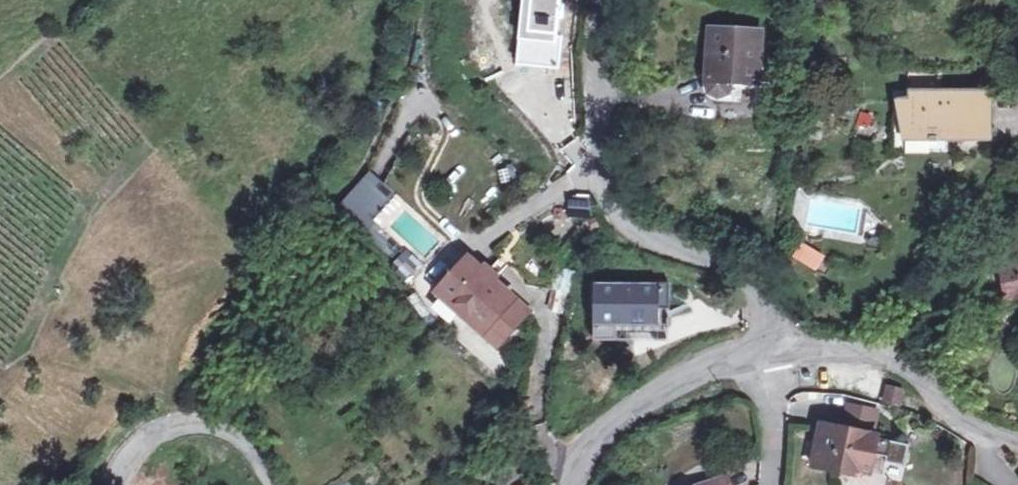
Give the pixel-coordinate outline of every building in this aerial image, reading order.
[(517,69),(563,72),(567,0),(526,0),(517,69)] [(731,74),(756,76),(758,37),(703,33),(700,92),(729,94),(731,74)] [(754,97),(756,76),(731,74),(729,94),(754,97)] [(933,139),(933,144),(946,144),(947,135),(995,136),(994,91),(910,90),(909,100),(899,100),(901,139),(933,139)] [(365,230),(396,194),(370,171),(338,207),(365,230)] [(1005,248),(1017,284),(1017,234),(1005,248)] [(490,343),(520,304),(473,265),(447,295),(470,315),(464,321),(490,343)] [(626,333),(666,331),(665,303),(677,302),(677,284),(602,287),(603,341),(625,340),(626,333)] [(520,304),(490,343),(504,354),(534,318),(520,304)] [(881,403),(900,408),(905,389),(886,385),(881,403)] [(858,416),(854,439),(883,444),(888,422),(858,416)] [(854,439),(833,434),(824,479),(846,484),(848,478),(881,484),(885,466),(897,468),(896,473),(917,477),(921,455),(901,451),(900,454),(888,452),(889,446),(883,444),(854,439)]
